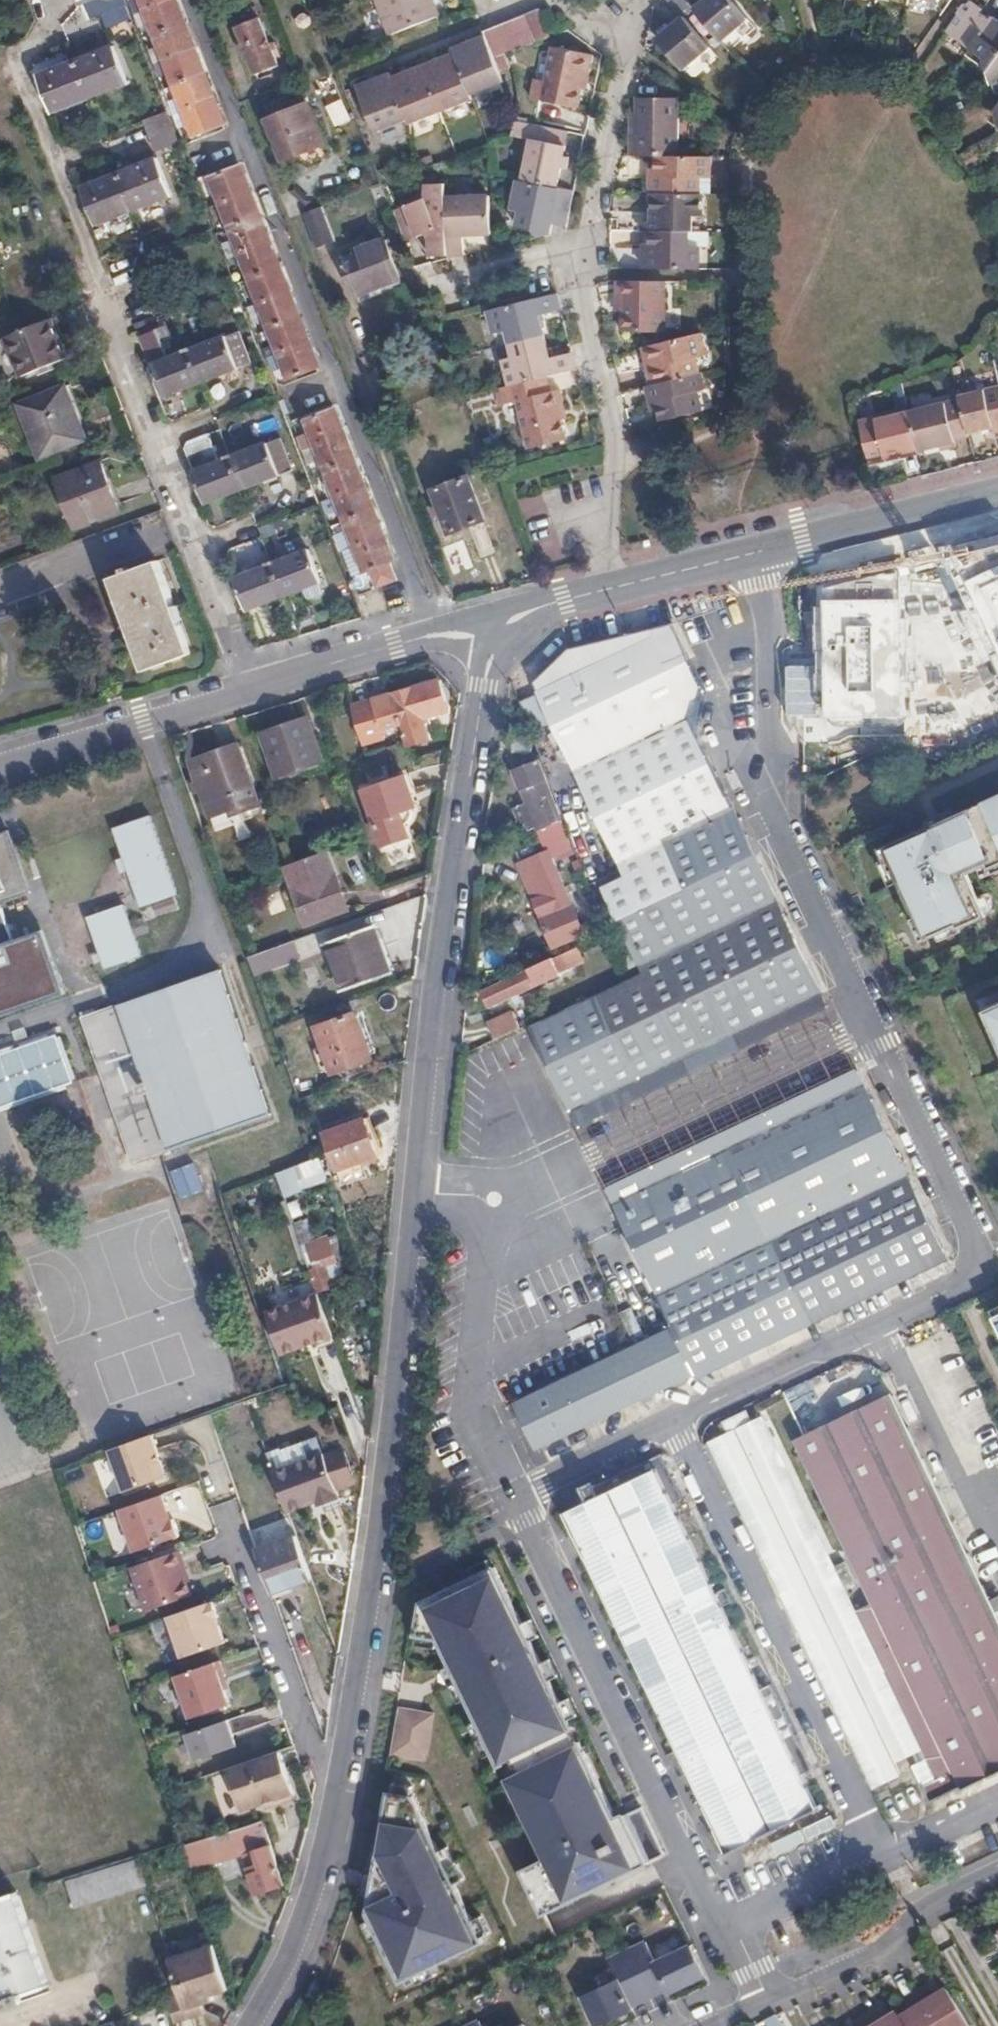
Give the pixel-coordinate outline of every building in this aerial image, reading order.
[(126,4),(125,0),(93,0),(84,3),(90,19),(126,4)] [(186,20),(179,4),(178,0),(163,0),(148,6),(158,31),(186,20)] [(377,39),(426,21),(419,0),(363,0),(377,39)] [(720,38),(745,17),(732,0),(701,0),(693,7),(720,38)] [(987,12),(988,8),(978,1),(975,3),(973,1),(964,14),(966,16),(955,32),(977,49),(971,55),(997,75),(997,21),(987,12)] [(535,42),(549,37),(538,9),(526,14),(535,42)] [(521,48),(535,42),(526,14),(511,20),(521,48)] [(709,44),(683,14),(671,24),(667,20),(657,28),(661,33),(657,35),(682,66),(709,44)] [(167,55),(195,44),(190,32),(186,20),(158,31),(167,55)] [(277,63),(260,20),(238,28),(243,40),(240,41),(247,58),(249,57),(255,71),(277,63)] [(509,52),(521,48),(511,20),(497,25),(509,52)] [(508,52),(509,52),(497,25),(482,31),(484,35),(453,47),(455,52),(471,94),(500,83),(496,69),(511,64),(508,52)] [(589,75),(594,54),(554,43),(545,79),(535,77),(531,96),(576,106),(584,74),(589,75)] [(177,80),(204,69),(198,54),(195,44),(167,55),(177,80)] [(76,59),(91,96),(126,82),(112,46),(76,59)] [(455,52),(422,64),(440,111),(473,99),(471,94),(455,52)] [(53,110),(91,96),(76,59),(39,73),(53,110)] [(391,75),(407,117),(410,122),(440,111),(422,64),(391,75)] [(186,104),(214,94),(209,81),(204,69),(177,80),(186,104)] [(391,75),(389,70),(355,84),(371,131),(407,117),(391,75)] [(224,121),(214,94),(186,104),(197,131),(224,121)] [(676,95),(635,94),(634,136),(628,136),(628,153),(654,154),(675,154),(676,95)] [(325,141),(308,101),(267,118),(283,158),(325,141)] [(148,138),(174,129),(167,111),(142,119),(148,138)] [(530,136),(520,179),(555,186),(559,166),(565,168),(569,152),(562,151),(564,143),(557,141),(559,128),(514,119),(512,132),(530,136)] [(557,141),(564,143),(567,130),(559,128),(557,141)] [(711,175),(712,154),(675,154),(654,154),(653,173),(647,173),(647,191),(650,191),(698,192),(699,175),(711,175)] [(120,171),(134,208),(171,194),(156,158),(120,171)] [(223,199),(250,189),(245,177),(240,164),(214,174),(223,199)] [(98,222),(134,208),(120,171),(83,185),(98,222)] [(536,237),(549,234),(550,224),(552,215),(569,218),(574,190),(555,186),(520,179),(517,178),(512,205),(520,207),(516,222),(531,226),(536,237)] [(424,239),(427,263),(446,258),(445,195),(445,182),(423,183),(418,198),(390,206),(401,236),(420,229),(424,239)] [(232,222),(259,213),(254,199),(250,189),(223,199),(232,222)] [(647,229),(687,229),(690,229),(691,213),(702,213),(702,192),(698,192),(650,191),(649,218),(640,218),(639,229),(647,229)] [(445,195),(446,258),(460,255),(460,230),(492,229),(490,194),(445,195)] [(302,213),(315,248),(336,241),(323,206),(302,213)] [(241,246),(268,236),(263,223),(259,213),(232,222),(241,246)] [(550,224),(567,227),(569,218),(552,215),(550,224)] [(639,266),(696,266),(696,243),(687,243),(687,229),(647,229),(647,252),(640,252),(639,266)] [(251,271),(277,261),(273,249),(268,236),(241,246),(251,271)] [(398,279),(383,238),(351,248),(353,254),(341,257),(354,293),(398,279)] [(260,296),(286,286),(282,274),(277,261),(251,271),(260,296)] [(661,328),(663,278),(618,277),(618,295),(622,295),(622,328),(661,328)] [(270,321),(296,311),(290,296),(286,286),(260,296),(270,321)] [(507,341),(541,333),(536,314),(560,308),(556,292),(485,309),(490,331),(504,328),(507,341)] [(281,349),(307,339),(301,325),(296,311),(270,321),(281,349)] [(65,355),(50,317),(7,334),(21,372),(65,355)] [(139,334),(151,363),(167,357),(155,328),(139,334)] [(224,336),(236,368),(248,363),(236,331),(224,336)] [(703,350),(699,331),(646,344),(650,362),(644,364),(648,382),(686,373),(683,355),(703,350)] [(543,376),(574,369),(570,350),(547,356),(541,333),(507,341),(510,353),(501,356),(508,384),(543,376)] [(188,349),(201,382),(236,368),(224,336),(188,349)] [(316,365),(307,339),(281,349),(291,375),(316,365)] [(646,344),(640,345),(644,364),(650,362),(646,344)] [(167,357),(151,363),(163,396),(201,382),(188,349),(167,357)] [(700,370),(686,373),(648,382),(645,383),(649,399),(656,398),(660,419),(701,408),(696,387),(703,386),(700,370)] [(546,389),(543,376),(508,384),(503,385),(506,400),(514,399),(525,445),(563,436),(556,408),(561,407),(555,387),(546,389)] [(68,383),(15,403),(39,464),(91,444),(68,383)] [(956,394),(957,398),(966,430),(990,424),(992,430),(997,429),(997,384),(956,394)] [(503,385),(494,387),(498,402),(506,400),(503,385)] [(957,398),(907,410),(916,449),(952,440),(952,437),(967,434),(966,430),(957,398)] [(306,418),(316,443),(343,432),(334,408),(306,418)] [(907,410),(858,422),(868,460),(916,449),(907,410)] [(180,432),(195,469),(219,459),(205,422),(180,432)] [(326,468),(353,458),(343,432),(316,443),(326,468)] [(265,442),(278,474),(291,469),(278,437),(265,442)] [(229,455),(242,488),(278,474),(265,442),(229,455)] [(205,503),(242,488),(229,455),(219,459),(195,469),(192,471),(205,503)] [(335,493),(362,483),(353,458),(326,468),(335,493)] [(121,510),(102,463),(60,479),(78,526),(121,510)] [(467,477),(435,489),(451,531),(483,520),(467,477)] [(344,517),(371,506),(362,483),(335,493),(344,517)] [(353,541),(381,531),(371,506),(344,517),(353,541)] [(368,569),(389,560),(391,559),(381,531),(353,541),(354,543),(341,549),(352,574),(368,569)] [(269,563),(283,595),(320,581),(307,549),(269,563)] [(956,700),(946,729),(944,736),(933,732),(935,725),(896,712),(894,717),(884,744),(881,750),(935,762),(997,732),(997,572),(964,559),(951,598),(948,597),(945,597),(942,597),(937,598),(933,600),(928,603),(926,605),(923,609),(921,612),(920,616),(919,620),(919,623),(919,626),(921,632),(899,644),(909,663),(920,687),(956,700)] [(396,579),(389,560),(368,569),(376,586),(396,579)] [(150,673),(196,655),(161,563),(114,580),(150,673)] [(246,609),(283,595),(269,563),(233,577),(246,609)] [(704,683),(675,619),(565,647),(532,683),(624,875),(603,886),(647,978),(534,1032),(564,1095),(578,1125),(826,1009),(713,770),(691,712),(698,694),(704,683)] [(909,663),(902,681),(920,687),(909,663)] [(402,724),(408,746),(429,741),(422,718),(447,710),(438,679),(390,693),(395,714),(399,713),(402,724)] [(374,706),(354,712),(363,743),(383,738),(381,729),(402,724),(399,713),(395,714),(390,693),(372,698),(374,706)] [(352,704),(354,712),(374,706),(372,698),(352,704)] [(872,740),(884,744),(894,717),(882,712),(872,740)] [(306,717),(261,732),(275,777),(321,762),(306,717)] [(259,804),(238,743),(191,759),(215,829),(244,819),(241,810),(259,804)] [(357,794),(377,853),(403,844),(398,830),(401,829),(403,828),(405,825),(406,823),(406,822),(407,820),(407,816),(406,814),(410,813),(399,779),(357,794)] [(520,790),(539,836),(564,826),(545,780),(520,790)] [(877,851),(893,885),(896,883),(913,919),(909,921),(919,942),(954,926),(955,929),(982,918),(962,875),(984,865),(986,870),(997,864),(997,796),(877,851)] [(151,820),(112,834),(141,913),(179,900),(151,820)] [(574,847),(566,826),(564,826),(539,836),(545,851),(517,864),(554,946),(588,932),(584,923),(580,925),(550,856),(574,847)] [(27,891),(6,829),(0,831),(0,901),(27,891)] [(348,917),(325,856),(281,873),(304,933),(348,917)] [(123,909),(87,922),(106,972),(141,959),(123,909)] [(390,973),(372,926),(324,944),(340,991),(390,973)] [(0,948),(0,1017),(1,1017),(65,997),(43,933),(0,948)] [(296,941),(248,958),(255,976),(302,960),(296,941)] [(584,962),(578,947),(481,987),(488,1003),(509,995),(510,999),(514,1001),(520,998),(517,991),(560,973),(560,972),(584,962)] [(273,1117),(221,973),(114,1011),(84,1022),(135,1166),(162,1156),(200,1143),(273,1117)] [(981,1013),(997,1049),(997,1005),(981,1013)] [(487,1023),(494,1039),(520,1028),(513,1012),(487,1023)] [(369,1058),(354,1014),(315,1028),(331,1072),(369,1058)] [(57,1031),(0,1051),(0,1108),(75,1082),(57,1031)] [(621,1216),(620,1216),(672,1327),(512,1403),(535,1449),(582,1427),(805,1321),(943,1256),(855,1072),(669,1160),(607,1188),(621,1216)] [(339,1170),(358,1162),(377,1154),(363,1117),(324,1133),(337,1170),(339,1170)] [(323,1170),(320,1161),(276,1177),(284,1198),(301,1191),(296,1179),(323,1170)] [(365,1176),(358,1162),(339,1170),(345,1184),(365,1176)] [(196,1163),(171,1172),(180,1200),(206,1191),(196,1163)] [(308,1247),(302,1249),(314,1283),(316,1291),(333,1285),(326,1265),(336,1261),(328,1237),(307,1244),(308,1247)] [(281,1357),(333,1337),(318,1294),(265,1313),(281,1357)] [(891,1396),(796,1443),(876,1604),(859,1613),(844,1584),(855,1579),(849,1566),(838,1571),(762,1418),(753,1422),(747,1411),(723,1423),(729,1435),(710,1444),(873,1787),(902,1772),(897,1763),(926,1748),(931,1758),(917,1764),(936,1800),(964,1786),(967,1789),(997,1773),(997,1610),(928,1469),(891,1396)] [(166,1486),(151,1443),(105,1459),(123,1501),(166,1486)] [(272,1473),(286,1513),(316,1502),(318,1506),(339,1499),(322,1455),(272,1473)] [(588,1501),(564,1512),(648,1685),(678,1748),(689,1771),(727,1852),(755,1840),(756,1841),(818,1812),(801,1774),(810,1769),(770,1684),(760,1689),(723,1608),(732,1603),(725,1588),(716,1593),(673,1503),(681,1498),(660,1455),(596,1485),(594,1481),(581,1487),(588,1501)] [(162,1503),(116,1518),(130,1561),(176,1546),(162,1503)] [(272,1593),(311,1579),(295,1537),(256,1551),(272,1593)] [(175,1556),(128,1572),(142,1614),(189,1599),(175,1556)] [(500,1758),(574,1723),(497,1559),(422,1594),(500,1758)] [(211,1609),(164,1624),(178,1667),(225,1652),(211,1609)] [(217,1669),(170,1685),(184,1728),(231,1712),(217,1669)] [(434,1714),(398,1707),(389,1756),(426,1763),(434,1714)] [(224,1727),(181,1742),(190,1769),(233,1755),(224,1727)] [(580,1742),(509,1777),(568,1896),(639,1861),(580,1742)] [(678,1776),(689,1771),(678,1748),(667,1754),(678,1776)] [(296,1803),(280,1757),(222,1775),(237,1822),(296,1803)] [(648,1857),(662,1851),(639,1804),(626,1810),(648,1857)] [(425,1821),(388,1818),(375,1854),(392,1889),(363,1904),(401,1979),(483,1938),(425,1821)] [(256,1894),(285,1883),(264,1822),(183,1847),(190,1870),(242,1854),(256,1894)] [(147,1890),(139,1865),(69,1885),(76,1910),(147,1890)] [(17,1892),(0,1898),(0,1977),(8,1999),(50,1984),(17,1892)] [(608,1957),(618,1981),(581,1995),(593,2025),(604,2025),(710,1985),(694,1945),(655,1960),(648,1942),(608,1957)] [(168,2002),(175,2025),(188,2020),(197,2018),(193,2008),(202,2006),(215,2002),(213,1996),(228,1991),(214,1946),(171,1964),(181,1998),(168,2002)] [(947,1990),(936,1996),(929,1985),(904,2000),(911,2012),(900,2018),(897,2013),(886,2019),(879,2008),(854,2023),(855,2025),(969,2025),(947,1990)] [(193,2008),(197,2018),(205,2015),(202,2006),(193,2008)] [(766,2020),(769,2025),(784,2025),(777,2014),(766,2020)]
